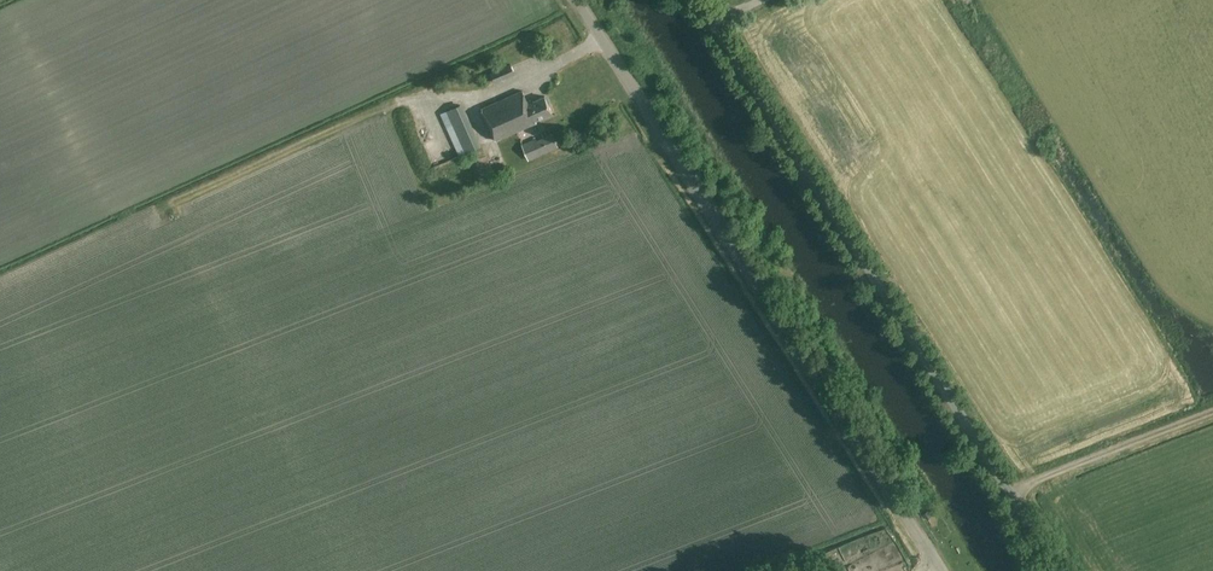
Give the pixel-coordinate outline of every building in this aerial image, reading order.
[(515,74),(511,65),(491,74),(495,83),(515,74)] [(527,102),(523,91),(482,109),(496,141),(537,123),(536,120),(552,113),(545,96),(531,102),(530,100),(527,102)] [(549,151),(543,138),(537,141),(536,139),(522,145),(529,160),(549,151)]
